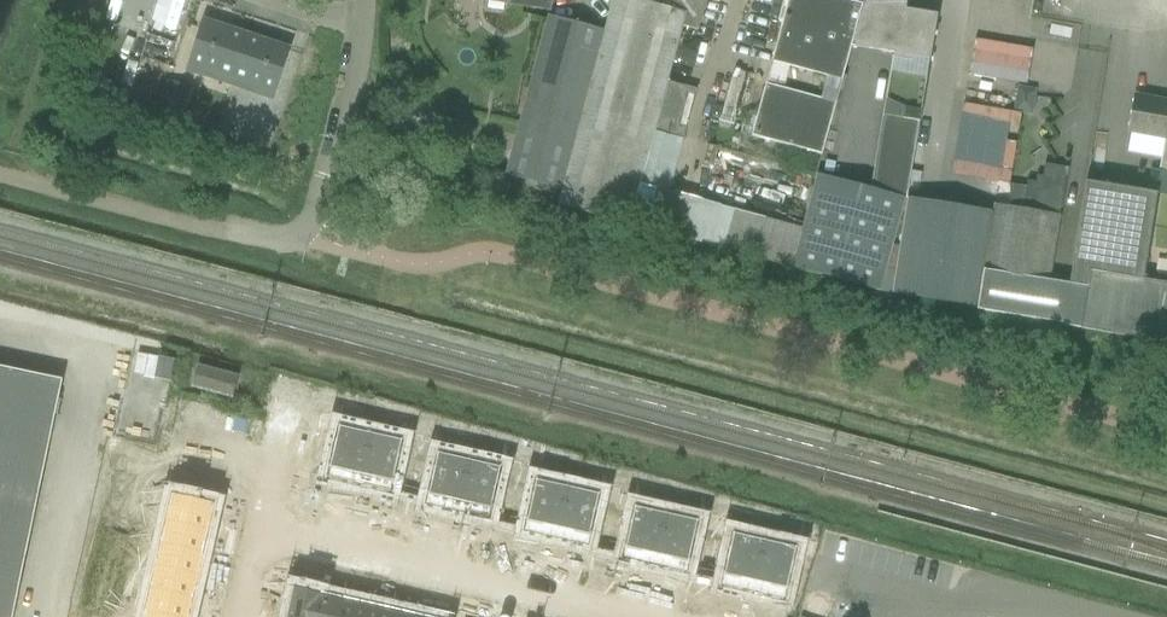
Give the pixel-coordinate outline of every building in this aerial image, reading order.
[(102,18),(108,0),(78,0),(75,9),(102,18)] [(484,2),(488,2),(487,8),(503,10),(504,5),(507,5),(508,0),(484,0),(484,2)] [(792,267),(803,231),(803,230),(802,230),(642,187),(655,132),(684,140),(697,90),(669,82),(684,26),(698,30),(706,0),(613,0),(604,33),(605,33),(598,60),(593,79),(585,107),(580,125),(576,141),(571,157),(565,179),(562,191),(558,204),(629,224),(630,222),(645,226),(792,267)] [(822,156),(851,47),(863,5),(852,3),(841,0),(789,0),(752,137),(822,156)] [(792,267),(880,291),(905,198),(907,198),(937,15),(905,10),(907,3),(864,2),(863,2),(863,4),(863,5),(851,47),(894,54),(872,189),(817,174),(802,230),(803,230),(803,231),(792,267)] [(506,177),(562,191),(565,179),(571,157),(576,141),(580,125),(585,107),(593,79),(598,60),(605,33),(604,33),(549,18),(506,177)] [(188,69),(230,84),(246,36),(204,21),(188,69)] [(230,84),(273,98),(289,50),(246,36),(230,84)] [(148,117),(178,127),(192,88),(167,79),(163,91),(157,89),(148,117)] [(754,83),(748,105),(759,108),(765,85),(754,83)] [(1017,86),(1013,112),(1032,115),(1036,89),(1017,86)] [(1135,96),(1129,132),(1165,139),(1159,171),(1166,173),(1166,102),(1135,96)] [(200,126),(198,133),(213,137),(218,124),(208,121),(200,126)] [(479,165),(477,170),(480,177),(488,182),(496,178),(499,169),(495,162),(486,160),(479,165)] [(978,311),(1063,324),(1069,285),(1050,282),(1069,168),(1045,164),(1043,177),(1036,182),(1027,181),(1023,209),(994,204),(993,212),(977,308),(978,311)] [(1161,342),(1166,304),(1166,284),(1145,280),(1159,195),(1145,192),(1087,184),(1071,286),(1069,285),(1063,324),(1065,325),(1065,327),(1080,329),(1161,342)] [(892,293),(977,308),(993,212),(907,198),(892,293)] [(154,378),(171,381),(175,360),(159,357),(154,378)] [(200,367),(194,387),(232,397),(237,377),(200,367)] [(62,381),(0,368),(0,616),(13,616),(62,381)] [(323,414),(319,428),(328,430),(331,416),(323,414)] [(331,416),(328,430),(337,432),(339,426),(341,418),(331,416)] [(327,477),(326,480),(329,481),(330,478),(358,484),(357,488),(359,488),(371,433),(339,426),(337,432),(327,477)] [(403,440),(402,447),(410,449),(414,435),(405,432),(403,440)] [(371,433),(359,488),(360,485),(388,491),(388,494),(391,495),(391,492),(402,447),(403,440),(371,433)] [(414,435),(410,449),(419,451),(421,441),(422,441),(423,437),(414,435)] [(419,451),(418,455),(427,457),(431,443),(422,441),(421,441),(419,451)] [(431,443),(427,457),(435,459),(437,452),(438,453),(439,445),(431,443)] [(426,504),(425,507),(428,508),(429,505),(457,511),(456,514),(457,515),(469,460),(438,453),(437,452),(435,459),(426,504)] [(502,467),(500,474),(509,476),(512,461),(503,459),(501,467),(502,467)] [(469,460),(457,515),(458,515),(459,512),(487,518),(486,521),(489,522),(490,519),(500,474),(502,467),(501,467),(469,460)] [(512,461),(509,476),(517,477),(518,478),(520,468),(521,463),(512,461)] [(517,477),(516,482),(526,484),(529,470),(520,468),(518,478),(517,477)] [(529,470),(526,484),(534,486),(536,479),(536,480),(538,472),(529,470)] [(524,531),(523,534),(526,535),(527,532),(555,538),(554,541),(556,541),(568,487),(536,480),(536,479),(534,486),(524,531)] [(600,494),(599,501),(607,503),(611,488),(602,486),(600,494)] [(568,487),(556,541),(557,542),(557,539),(585,545),(585,548),(588,549),(588,546),(599,501),(600,494),(568,487)] [(611,488),(607,503),(616,504),(616,505),(619,494),(619,495),(620,490),(611,488)] [(616,504),(615,509),(625,511),(628,496),(619,495),(619,494),(616,505),(616,504)] [(172,495),(166,521),(208,531),(214,504),(172,495)] [(628,496),(625,511),(633,512),(634,506),(635,506),(637,498),(628,496)] [(129,498),(126,513),(135,515),(139,501),(129,498)] [(623,558),(622,561),(625,562),(626,559),(654,565),(653,568),(654,568),(667,514),(635,506),(634,506),(633,512),(623,558)] [(126,513),(123,527),(132,529),(135,515),(126,513)] [(699,521),(697,527),(706,529),(709,515),(700,513),(698,521),(699,521)] [(667,514),(654,568),(655,569),(656,566),(684,572),(683,575),(686,576),(687,573),(697,527),(699,521),(698,521),(667,514)] [(709,515),(706,529),(714,531),(715,531),(717,521),(718,517),(709,515)] [(166,521),(161,544),(203,554),(208,531),(166,521)] [(714,531),(713,535),(722,537),(726,523),(717,521),(715,531),(714,531)] [(726,523),(722,537),(731,539),(733,533),(735,525),(726,523)] [(721,585),(720,588),(723,588),(724,585),(752,592),(752,595),(753,595),(765,540),(733,533),(731,539),(721,585)] [(765,540),(753,595),(754,595),(754,592),(783,599),(782,602),(785,602),(786,599),(796,554),(797,548),(797,547),(765,540)] [(797,548),(796,554),(805,556),(808,542),(799,540),(797,547),(797,548)] [(808,542),(805,556),(814,558),(817,544),(808,542)] [(119,544),(116,558),(125,560),(128,546),(119,544)] [(161,544),(156,567),(198,576),(203,554),(161,544)] [(116,558),(112,572),(122,574),(125,560),(116,558)] [(156,567),(151,589),(193,599),(198,576),(156,567)] [(109,589),(105,603),(115,605),(118,591),(109,589)] [(145,612),(168,616),(189,616),(193,599),(151,589),(145,612)] [(288,616),(316,616),(321,595),(315,593),(310,592),(294,589),(288,616)] [(316,616),(341,616),(345,600),(339,599),(323,595),(321,595),(316,616)] [(341,616),(367,616),(369,606),(363,604),(347,600),(345,600),(341,616)] [(102,616),(112,616),(115,605),(105,603),(102,616)] [(367,616),(392,616),(393,611),(391,611),(375,607),(369,606),(367,616)]
